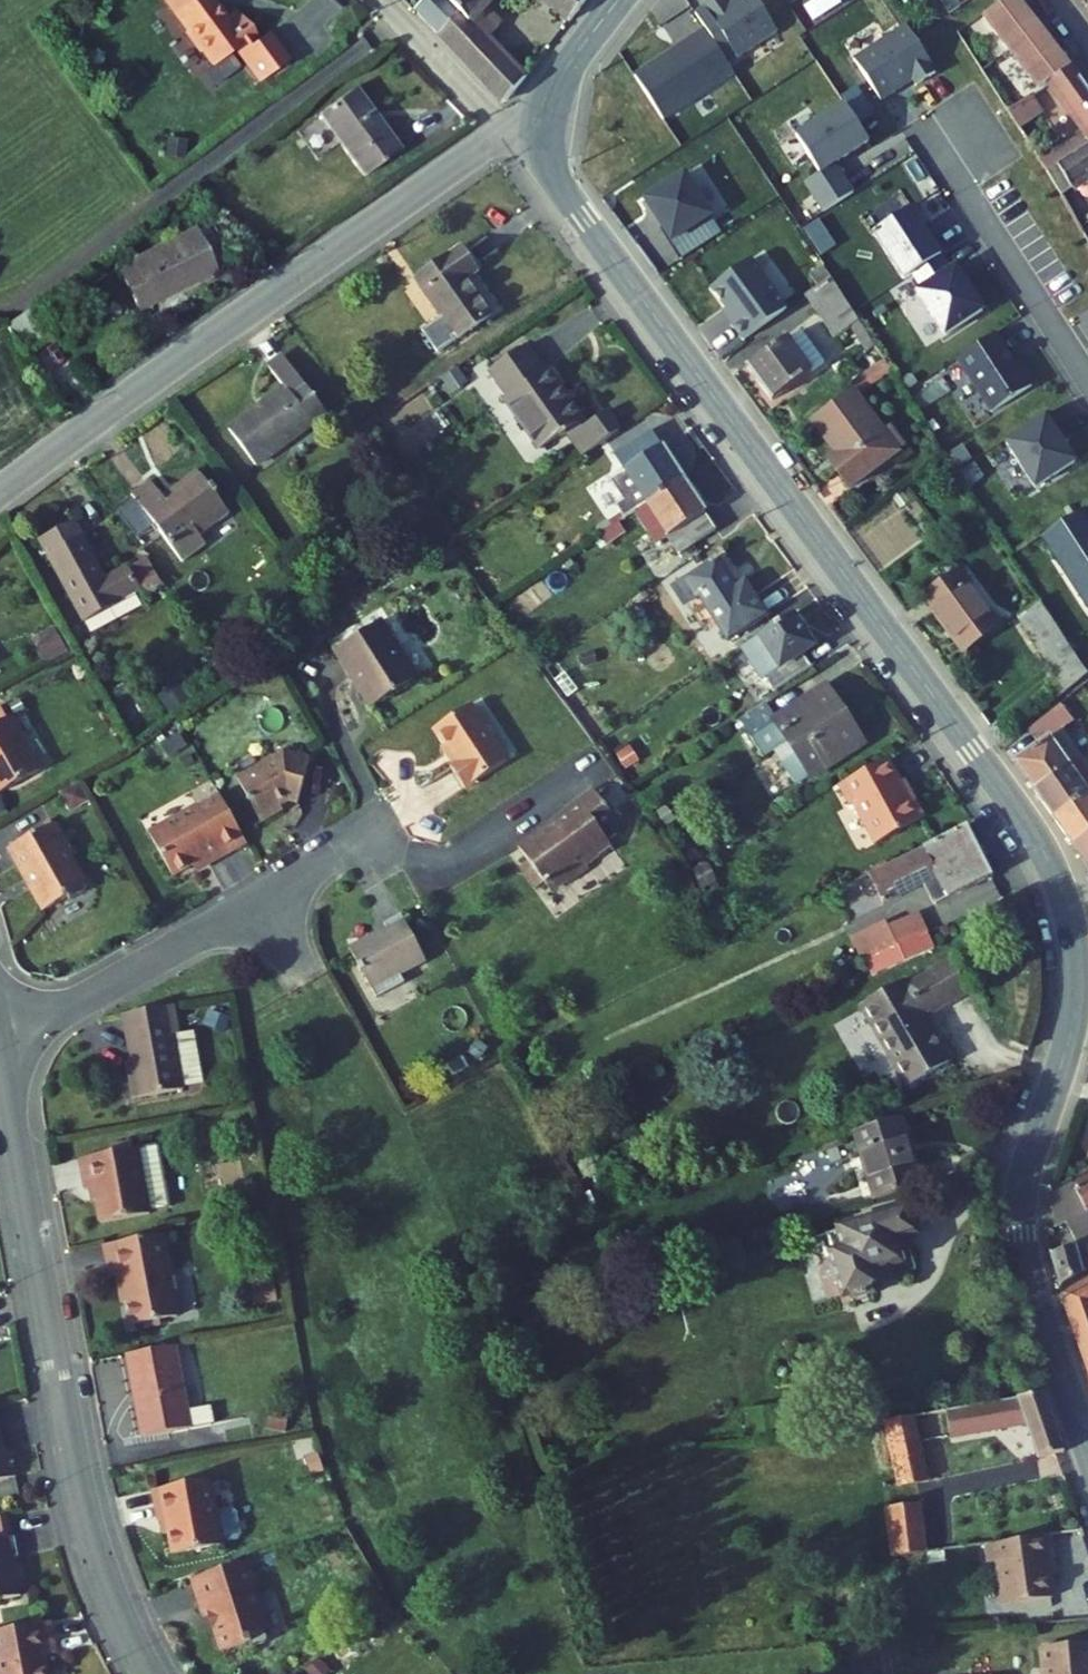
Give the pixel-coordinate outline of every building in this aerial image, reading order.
[(202,0),(162,0),(179,25),(180,32),(185,40),(190,43),(204,63),(217,55),(215,52),(224,46),(246,78),(274,60),(255,32),(244,40),(223,7),(211,15),(202,0)] [(500,26),(481,8),(488,0),(450,0),(449,1),(460,13),(438,35),(501,102),(505,103),(525,79),(488,39),(500,26)] [(572,21),(588,0),(546,0),(572,21)] [(705,7),(738,57),(777,32),(756,0),(736,0),(727,6),(724,0),(716,0),(705,7)] [(956,0),(939,0),(949,14),(960,6),(956,0)] [(983,15),(1039,89),(1048,83),(1073,67),(1023,0),(1006,0),(983,15)] [(438,35),(460,13),(449,1),(427,23),(438,35)] [(854,59),(881,101),(913,80),(917,86),(938,72),(915,36),(908,25),(854,59)] [(734,73),(706,29),(635,76),(663,119),(734,73)] [(1082,131),(1040,159),(1047,172),(1087,145),(1087,88),(1073,67),(1048,83),(1082,131)] [(857,85),(843,94),(860,121),(874,112),(857,85)] [(319,114),(364,177),(400,151),(355,88),(319,114)] [(1020,129),(1044,114),(1031,95),(1007,110),(1020,129)] [(796,136),(820,173),(805,183),(824,213),(854,194),(835,164),(869,142),(845,104),(796,136)] [(1047,172),(1061,196),(1062,196),(1087,179),(1087,145),(1047,172)] [(685,174),(647,198),(663,223),(662,224),(672,241),(711,215),(685,174)] [(912,209),(874,234),(905,280),(914,274),(942,256),(947,252),(929,224),(924,227),(912,209)] [(194,231),(133,262),(135,266),(120,272),(139,310),(214,272),(194,231)] [(492,315),(467,280),(478,272),(461,248),(417,279),(443,316),(459,338),(492,315)] [(942,256),(914,274),(923,289),(914,295),(942,337),(983,311),(964,281),(965,280),(956,267),(951,271),(942,256)] [(787,308),(751,259),(712,288),(727,309),(723,311),(744,340),(787,308)] [(810,275),(817,286),(831,277),(823,266),(810,275)] [(807,293),(835,336),(851,326),(859,320),(834,283),(831,277),(817,286),(807,293)] [(7,324),(26,354),(54,336),(34,307),(7,324)] [(438,353),(459,338),(443,316),(422,331),(438,353)] [(876,346),(859,320),(851,326),(868,351),(876,346)] [(825,362),(802,331),(790,340),(812,371),(825,362)] [(1007,351),(996,334),(960,357),(995,410),(1032,386),(1017,362),(1013,365),(1005,352),(1007,351)] [(773,401),(813,372),(812,371),(790,340),(787,337),(747,366),(773,401)] [(505,399),(541,450),(567,431),(585,456),(620,431),(606,412),(586,426),(547,371),(543,373),(524,346),(490,370),(509,396),(505,399)] [(284,388),(229,430),(256,466),(327,413),(284,355),(268,367),(284,388)] [(853,390),(811,421),(836,454),(842,462),(834,468),(849,488),(899,452),(853,390)] [(1070,440),(1051,411),(1006,441),(1036,488),(1076,462),(1064,444),(1070,440)] [(614,453),(625,470),(610,480),(623,500),(615,505),(624,519),(635,511),(684,479),(651,429),(614,453)] [(834,468),(842,462),(836,454),(828,460),(834,468)] [(200,473),(165,499),(151,480),(132,495),(183,562),(207,544),(201,536),(230,513),(218,497),(220,495),(213,486),(211,488),(200,473)] [(657,545),(669,537),(680,554),(717,530),(684,479),(635,511),(657,545)] [(1085,509),(1042,537),(1084,601),(1087,599),(1087,514),(1085,509)] [(595,527),(600,534),(613,526),(608,518),(595,527)] [(77,522),(41,542),(84,620),(91,634),(117,619),(110,606),(135,593),(139,590),(127,568),(107,579),(77,522)] [(605,542),(624,529),(618,522),(613,526),(600,534),(605,542)] [(699,596),(728,640),(768,615),(746,580),(735,587),(718,559),(673,588),(685,605),(699,596)] [(923,598),(963,652),(999,626),(959,571),(923,598)] [(110,606),(117,619),(142,606),(135,593),(110,606)] [(1068,690),(1087,676),(1087,672),(1041,601),(1018,616),(1068,690)] [(812,668),(804,654),(815,646),(794,613),(740,647),(762,680),(766,677),(776,692),(812,668)] [(415,679),(396,649),(399,647),(382,620),(335,651),(351,677),(354,675),(375,706),(415,679)] [(51,626),(36,635),(51,659),(66,650),(51,626)] [(801,783),(865,743),(827,685),(777,718),(768,704),(741,721),(764,757),(775,750),(795,782),(801,783)] [(435,729),(457,763),(451,767),(466,789),(508,761),(471,705),(435,729)] [(10,717),(0,722),(0,793),(40,771),(10,717)] [(1016,761),(1035,789),(1069,765),(1059,751),(1066,746),(1062,740),(1055,745),(1050,738),(1016,761)] [(261,822),(283,810),(281,806),(290,802),(299,804),(311,762),(286,755),(239,780),(261,822)] [(850,806),(854,804),(876,844),(924,818),(911,795),(908,796),(887,759),(838,785),(850,806)] [(1055,817),(1087,794),(1087,792),(1069,765),(1035,789),(1055,817)] [(79,782),(59,791),(69,811),(88,802),(79,782)] [(552,882),(554,877),(565,880),(568,884),(589,868),(586,864),(598,855),(600,858),(613,848),(602,833),(617,822),(594,791),(564,813),(564,814),(570,822),(562,828),(561,835),(553,833),(548,826),(518,847),(529,861),(520,868),(535,890),(544,883),(546,887),(552,882)] [(1074,845),(1087,835),(1087,794),(1055,817),(1074,845)] [(221,796),(199,808),(226,856),(248,844),(221,796)] [(226,856),(199,808),(198,807),(150,833),(174,876),(206,859),(209,865),(226,856)] [(564,814),(548,826),(553,833),(561,835),(562,828),(570,822),(564,814)] [(86,882),(72,856),(78,853),(67,835),(61,838),(53,823),(9,848),(25,875),(29,877),(35,887),(32,888),(44,910),(69,897),(70,900),(83,893),(86,882)] [(992,876),(967,825),(872,872),(888,905),(906,896),(903,891),(907,889),(904,882),(922,873),(935,899),(942,902),(992,876)] [(1087,865),(1087,835),(1074,845),(1086,862),(1087,865)] [(888,905),(872,872),(838,889),(852,917),(861,913),(864,917),(888,905)] [(554,877),(552,882),(546,887),(550,891),(565,880),(554,877)] [(868,922),(882,954),(897,947),(928,933),(914,901),(868,922)] [(426,959),(401,915),(385,924),(388,929),(350,950),(359,966),(358,967),(361,973),(363,972),(377,998),(405,982),(400,974),(426,959)] [(928,933),(897,947),(905,963),(935,949),(928,933)] [(952,1062),(926,1017),(970,991),(952,960),(909,985),(907,981),(862,1008),(909,1087),(952,1062)] [(124,1014),(135,1072),(130,1073),(134,1099),(185,1090),(175,1035),(180,1035),(175,1005),(124,1014)] [(180,1035),(175,1035),(185,1090),(204,1086),(194,1032),(180,1035)] [(919,1186),(910,1159),(915,1157),(902,1117),(853,1132),(874,1200),(919,1186)] [(94,1188),(100,1223),(170,1211),(157,1144),(81,1158),(86,1189),(94,1188)] [(1087,1213),(1087,1168),(1082,1172),(1087,1182),(1077,1190),(1087,1213)] [(809,1250),(823,1245),(827,1258),(834,1256),(837,1263),(833,1270),(837,1281),(844,1285),(847,1295),(852,1293),(854,1300),(874,1294),(872,1287),(876,1285),(872,1269),(896,1262),(900,1273),(916,1268),(910,1247),(904,1249),(900,1236),(914,1232),(906,1210),(901,1211),(899,1206),(868,1216),(869,1221),(806,1241),(809,1250)] [(1087,1245),(1087,1228),(1085,1230),(1081,1223),(1075,1226),(1080,1233),(1075,1236),(1082,1249),(1087,1245)] [(131,1325),(177,1317),(162,1235),(104,1245),(111,1278),(121,1276),(131,1325)] [(1060,1287),(1087,1271),(1087,1245),(1082,1249),(1078,1251),(1077,1246),(1050,1254),(1060,1287)] [(1062,1294),(1087,1367),(1087,1278),(1062,1294)] [(179,1309),(192,1307),(188,1279),(175,1280),(179,1309)] [(176,1415),(188,1413),(175,1345),(127,1354),(143,1436),(179,1429),(176,1415)] [(1046,1394),(958,1409),(966,1434),(1026,1424),(1038,1459),(1066,1452),(1046,1394)] [(176,1415),(179,1429),(191,1427),(188,1413),(176,1415)] [(0,1436),(0,1480),(17,1477),(11,1450),(3,1452),(0,1436)] [(223,1546),(211,1479),(153,1490),(159,1521),(166,1520),(172,1555),(223,1546)] [(928,1553),(922,1505),(887,1509),(893,1558),(928,1553)] [(12,1538),(8,1517),(0,1518),(0,1540),(12,1538)] [(1054,1598),(1048,1556),(1053,1555),(1051,1536),(987,1545),(990,1563),(997,1562),(1003,1605),(1054,1598)] [(20,1597),(13,1558),(19,1557),(16,1537),(12,1538),(0,1540),(0,1601),(20,1597)] [(192,1579),(204,1618),(213,1615),(219,1619),(216,1625),(224,1651),(246,1644),(248,1650),(262,1646),(267,1635),(252,1590),(256,1580),(250,1560),(192,1579)] [(46,1655),(55,1653),(50,1623),(0,1632),(0,1673),(50,1673),(46,1655)] [(1042,1648),(1044,1671),(1033,1672),(1033,1673),(1087,1673),(1087,1643),(1042,1648)]
